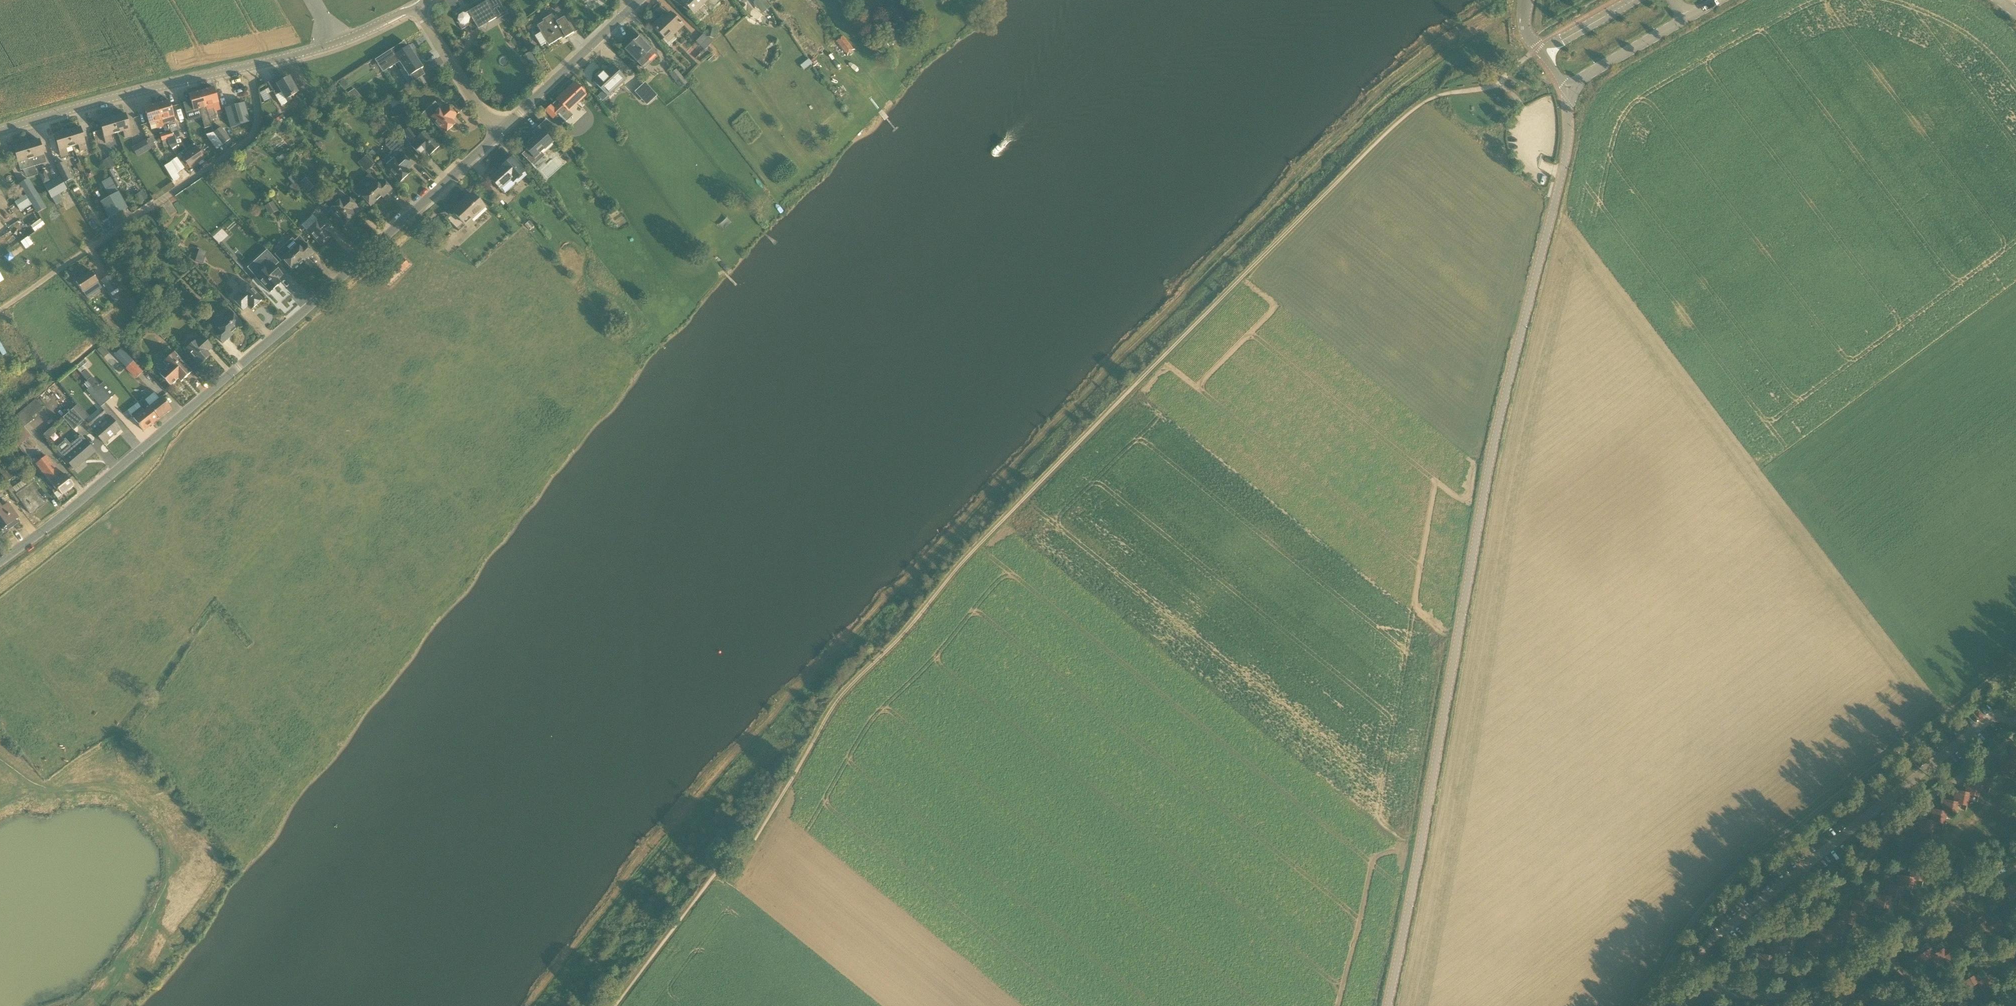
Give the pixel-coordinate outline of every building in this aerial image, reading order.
[(718,3),(715,0),(678,0),(677,1),(689,16),(702,5),(707,11),(718,3)] [(761,14),(770,7),(764,0),(757,0),(753,3),(761,14)] [(488,23),(496,18),(490,7),(493,5),(493,4),(493,2),(492,1),(490,1),(489,1),(468,13),(469,14),(467,15),(459,13),(458,16),(455,18),(461,30),(475,22),(479,29),(488,23)] [(561,1),(552,6),(557,13),(565,8),(561,1)] [(540,46),(547,43),(549,46),(564,36),(565,38),(573,33),(564,17),(556,22),(552,15),(542,20),(543,22),(537,26),(541,33),(534,36),(540,46)] [(652,26),(661,36),(666,41),(683,26),(675,18),(674,19),(671,16),(666,20),(662,16),(652,26)] [(704,49),(711,42),(703,33),(695,40),(704,49)] [(625,49),(642,67),(655,54),(645,43),(646,42),(639,35),(625,49)] [(847,55),(854,50),(844,37),(837,42),(847,55)] [(410,48),(408,49),(405,44),(376,63),(384,75),(401,65),(410,79),(412,78),(416,83),(414,85),(414,86),(418,83),(423,80),(426,78),(422,72),(424,70),(410,48)] [(523,56),(527,63),(534,58),(530,52),(523,56)] [(805,70),(813,64),(809,59),(801,65),(805,70)] [(607,97),(625,80),(611,65),(594,82),(607,97)] [(675,69),(669,74),(680,87),(687,82),(675,69)] [(285,100),(298,93),(289,77),(277,85),(274,79),(268,83),(275,96),(281,93),(285,100)] [(422,89),(427,86),(423,80),(418,83),(422,89)] [(581,108),(577,103),(586,95),(575,83),(557,100),(560,104),(554,110),(550,106),(545,111),(553,119),(558,114),(566,122),(581,108)] [(208,114),(210,120),(216,119),(215,112),(221,110),(214,88),(202,92),(208,114)] [(649,101),(656,95),(651,90),(644,96),(649,101)] [(189,95),(194,111),(196,117),(208,114),(202,92),(189,95)] [(460,111),(461,111),(467,105),(464,100),(457,106),(461,110),(460,111)] [(170,101),(157,105),(161,120),(163,127),(176,123),(170,101)] [(250,122),(244,103),(225,109),(230,128),(250,122)] [(158,129),(163,127),(161,120),(157,105),(145,108),(148,120),(149,125),(156,123),(158,129)] [(441,109),(436,114),(432,110),(428,109),(420,116),(426,123),(430,119),(444,134),(455,124),(452,121),(457,116),(446,105),(442,109),(441,109)] [(126,114),(113,118),(117,134),(124,132),(126,138),(132,136),(126,114)] [(117,134),(113,118),(100,122),(106,144),(113,142),(111,136),(117,134)] [(210,120),(205,121),(209,140),(217,150),(223,145),(214,133),(210,120)] [(523,147),(526,151),(522,155),(529,164),(551,144),(544,135),(547,132),(542,127),(534,135),(535,136),(523,147)] [(81,128),(68,132),(72,147),(79,145),(81,152),(87,150),(81,128)] [(221,128),(214,133),(223,145),(230,139),(221,128)] [(426,131),(420,136),(415,131),(414,130),(412,130),(410,130),(409,131),(407,132),(406,133),(405,135),(405,136),(405,138),(406,140),(410,146),(421,157),(426,153),(429,156),(440,146),(426,131)] [(171,131),(165,133),(167,140),(173,138),(171,131)] [(72,147),(68,132),(55,136),(61,157),(69,155),(67,149),(72,147)] [(147,140),(152,149),(156,147),(154,143),(155,142),(153,137),(147,140)] [(40,164),(46,162),(40,140),(27,144),(31,160),(38,158),(40,164)] [(151,149),(145,140),(137,145),(143,154),(151,149)] [(176,141),(168,143),(169,145),(172,149),(177,146),(176,141)] [(31,160),(27,144),(14,148),(20,170),(28,168),(26,161),(31,160)] [(204,158),(197,147),(182,157),(190,168),(204,158)] [(402,153),(397,157),(391,151),(377,164),(384,171),(386,169),(399,183),(410,173),(407,170),(412,165),(402,153)] [(357,163),(366,173),(375,165),(366,155),(357,163)] [(102,161),(107,169),(114,166),(109,157),(102,161)] [(177,158),(171,163),(178,173),(184,168),(177,158)] [(511,184),(523,174),(509,159),(501,166),(502,168),(490,179),(493,182),(488,187),(499,199),(513,186),(511,184)] [(64,162),(56,166),(64,183),(73,179),(64,162)] [(43,183),(50,180),(44,169),(38,173),(43,183)] [(45,186),(47,189),(51,198),(66,190),(60,178),(45,186)] [(308,191),(314,185),(308,178),(302,184),(308,191)] [(28,180),(20,185),(29,200),(30,200),(34,207),(41,203),(37,195),(38,195),(28,180)] [(376,182),(366,190),(363,187),(357,192),(370,207),(384,195),(385,196),(392,190),(383,180),(378,185),(376,182)] [(296,194),(302,189),(296,182),(290,187),(296,194)] [(127,208),(118,192),(101,202),(109,218),(127,208)] [(459,231),(465,226),(484,208),(472,194),(452,212),(454,213),(448,219),(459,231)] [(25,196),(14,203),(20,213),(31,206),(25,196)] [(328,214),(331,211),(344,225),(355,215),(353,212),(358,208),(347,196),(341,200),(336,205),(333,202),(329,202),(322,208),(328,214)] [(271,216),(277,212),(272,203),(265,207),(271,216)] [(323,217),(318,221),(313,215),(302,225),(321,246),(332,236),(329,233),(334,229),(323,217)] [(31,243),(27,238),(21,242),(25,247),(31,243)] [(281,262),(283,260),(292,270),(305,258),(307,260),(314,253),(305,244),(300,248),(294,241),(287,248),(285,245),(275,255),(281,262)] [(155,248),(149,253),(154,257),(159,252),(155,248)] [(195,254),(193,262),(200,264),(202,256),(195,254)] [(401,257),(380,277),(388,286),(409,265),(401,257)] [(267,267),(256,277),(270,293),(281,283),(278,280),(283,275),(272,263),(267,267)] [(76,282),(87,298),(102,288),(91,271),(76,282)] [(109,275),(101,281),(110,294),(118,288),(109,275)] [(251,310),(262,300),(248,284),(237,294),(238,295),(233,299),(244,311),(248,307),(251,310)] [(219,329),(214,334),(223,344),(230,337),(228,336),(242,324),(232,313),(216,327),(219,329)] [(201,335),(186,350),(199,365),(211,355),(208,352),(213,347),(201,335)] [(106,351),(102,346),(97,350),(101,355),(106,351)] [(192,372),(174,352),(163,362),(167,367),(160,374),(170,386),(178,379),(181,382),(192,372)] [(133,361),(126,369),(136,379),(143,372),(133,361)] [(87,381),(92,377),(86,370),(81,374),(87,381)] [(110,398),(100,386),(92,377),(87,381),(92,386),(95,390),(106,402),(110,398)] [(106,402),(95,390),(92,386),(86,391),(100,407),(106,402)] [(141,407),(153,423),(172,409),(162,397),(150,406),(145,400),(139,405),(141,407)] [(141,407),(133,413),(131,415),(143,431),(153,423),(141,407)] [(35,419),(31,414),(27,409),(13,419),(8,423),(16,434),(24,427),(35,419)] [(73,410),(63,418),(74,431),(84,422),(73,410)] [(105,411),(89,426),(104,444),(121,429),(105,411)] [(16,434),(11,437),(18,446),(23,442),(16,434)] [(81,436),(77,439),(70,445),(65,439),(55,448),(74,469),(80,464),(79,463),(82,460),(83,462),(95,452),(85,441),(81,436)] [(46,456),(39,462),(36,464),(52,485),(57,491),(58,490),(62,495),(74,486),(65,474),(62,477),(46,456)] [(0,471),(7,481),(17,474),(10,464),(0,471)] [(40,488),(30,475),(12,489),(31,515),(46,504),(36,491),(40,488)] [(4,500),(9,496),(2,487),(0,489),(0,528),(1,530),(18,518),(8,504),(7,505),(4,500)] [(2013,774),(2015,763),(2015,762),(2012,761),(1999,758),(1998,764),(2001,764),(2000,771),(2013,774)] [(1978,778),(1977,783),(1981,786),(1990,788),(1993,775),(1976,771),(1975,777),(1978,778)] [(1966,787),(1965,793),(1969,794),(1969,795),(1979,797),(1981,786),(1977,783),(1965,781),(1963,787),(1966,787)] [(1955,796),(1954,802),(1953,803),(1958,804),(1967,806),(1969,795),(1969,794),(1965,793),(1953,790),(1952,796),(1955,796)] [(1942,811),(1942,812),(1946,813),(1946,814),(1955,816),(1958,804),(1953,803),(1954,802),(1941,799),(1940,805),(1943,806),(1942,811)] [(1930,809),(1928,814),(1931,815),(1930,821),(1935,822),(1934,823),(1944,825),(1946,814),(1946,813),(1942,812),(1942,811),(1930,809)] [(1932,835),(1934,823),(1935,822),(1930,821),(1918,818),(1917,824),(1920,824),(1918,832),(1932,835)] [(1909,866),(1908,871),(1911,872),(1910,878),(1914,879),(1914,880),(1923,882),(1926,869),(1909,866)] [(1898,875),(1896,881),(1899,881),(1898,887),(1898,888),(1903,888),(1903,889),(1912,891),(1914,880),(1914,879),(1910,878),(1898,875)] [(2008,898),(2015,892),(2015,876),(2010,879),(2011,880),(2006,884),(2008,888),(2004,891),(2008,898)] [(1886,884),(1885,890),(1887,891),(1886,896),(1886,897),(1891,898),(1900,900),(1903,889),(1903,888),(1898,888),(1898,887),(1886,884)] [(1891,898),(1886,897),(1886,896),(1874,894),(1873,899),(1876,900),(1875,907),(1889,910),(1891,898)] [(1852,906),(1851,912),(1855,914),(1864,916),(1867,903),(1850,900),(1849,906),(1852,906)] [(1839,909),(1838,915),(1841,916),(1839,921),(1839,922),(1844,923),(1844,924),(1853,926),(1855,914),(1851,912),(1839,909)] [(1990,928),(1985,931),(1989,938),(2005,928),(1997,915),(1992,919),(1993,920),(1988,924),(1990,928)] [(1961,929),(1956,931),(1961,938),(1971,932),(1971,931),(1976,928),(1973,924),(1968,916),(1963,920),(1964,921),(1959,925),(1961,929)] [(1976,928),(1971,932),(1975,938),(1985,931),(1990,928),(1988,924),(1983,916),(1978,919),(1978,921),(1973,924),(1976,928)] [(1827,919),(1826,925),(1829,925),(1828,931),(1832,932),(1832,933),(1841,935),(1844,924),(1844,923),(1839,922),(1839,921),(1827,919)] [(1816,928),(1814,934),(1817,935),(1816,940),(1816,941),(1821,942),(1830,944),(1832,933),(1832,932),(1828,931),(1816,928)] [(1780,935),(1779,941),(1782,941),(1781,947),(1780,947),(1785,948),(1785,949),(1794,951),(1797,938),(1780,935)] [(1804,938),(1803,943),(1806,944),(1804,951),(1818,954),(1821,942),(1816,941),(1816,940),(1804,938)] [(1935,955),(1930,958),(1934,964),(1945,958),(1949,954),(1947,950),(1942,942),(1937,946),(1938,947),(1933,951),(1935,955)] [(1949,954),(1945,958),(1949,964),(1964,954),(1956,942),(1951,945),(1952,947),(1947,950),(1949,954)] [(1920,965),(1930,958),(1935,955),(1933,951),(1928,943),(1923,946),(1924,948),(1918,951),(1920,955),(1916,958),(1920,965)] [(1768,944),(1767,950),(1770,951),(1769,956),(1769,957),(1773,958),(1783,960),(1785,949),(1785,948),(1780,947),(1781,947),(1768,944)] [(1773,958),(1769,957),(1769,956),(1757,954),(1756,960),(1759,960),(1757,967),(1771,970),(1773,958)] [(1978,983),(1982,980),(1978,974),(1965,982),(1970,988),(1978,983)] [(1985,978),(1982,980),(1978,983),(1982,990),(1995,982),(1990,975),(1987,977),(1986,975),(1984,976),(1985,978)] [(1841,1005),(1846,1005),(1853,1002),(1858,998),(1855,994),(1850,986),(1845,989),(1846,991),(1840,994),(1843,998),(1838,1001),(1841,1005)] [(1853,1002),(1856,1005),(1861,1005),(1873,999),(1865,986),(1859,989),(1860,991),(1855,994),(1858,998),(1853,1002)]
